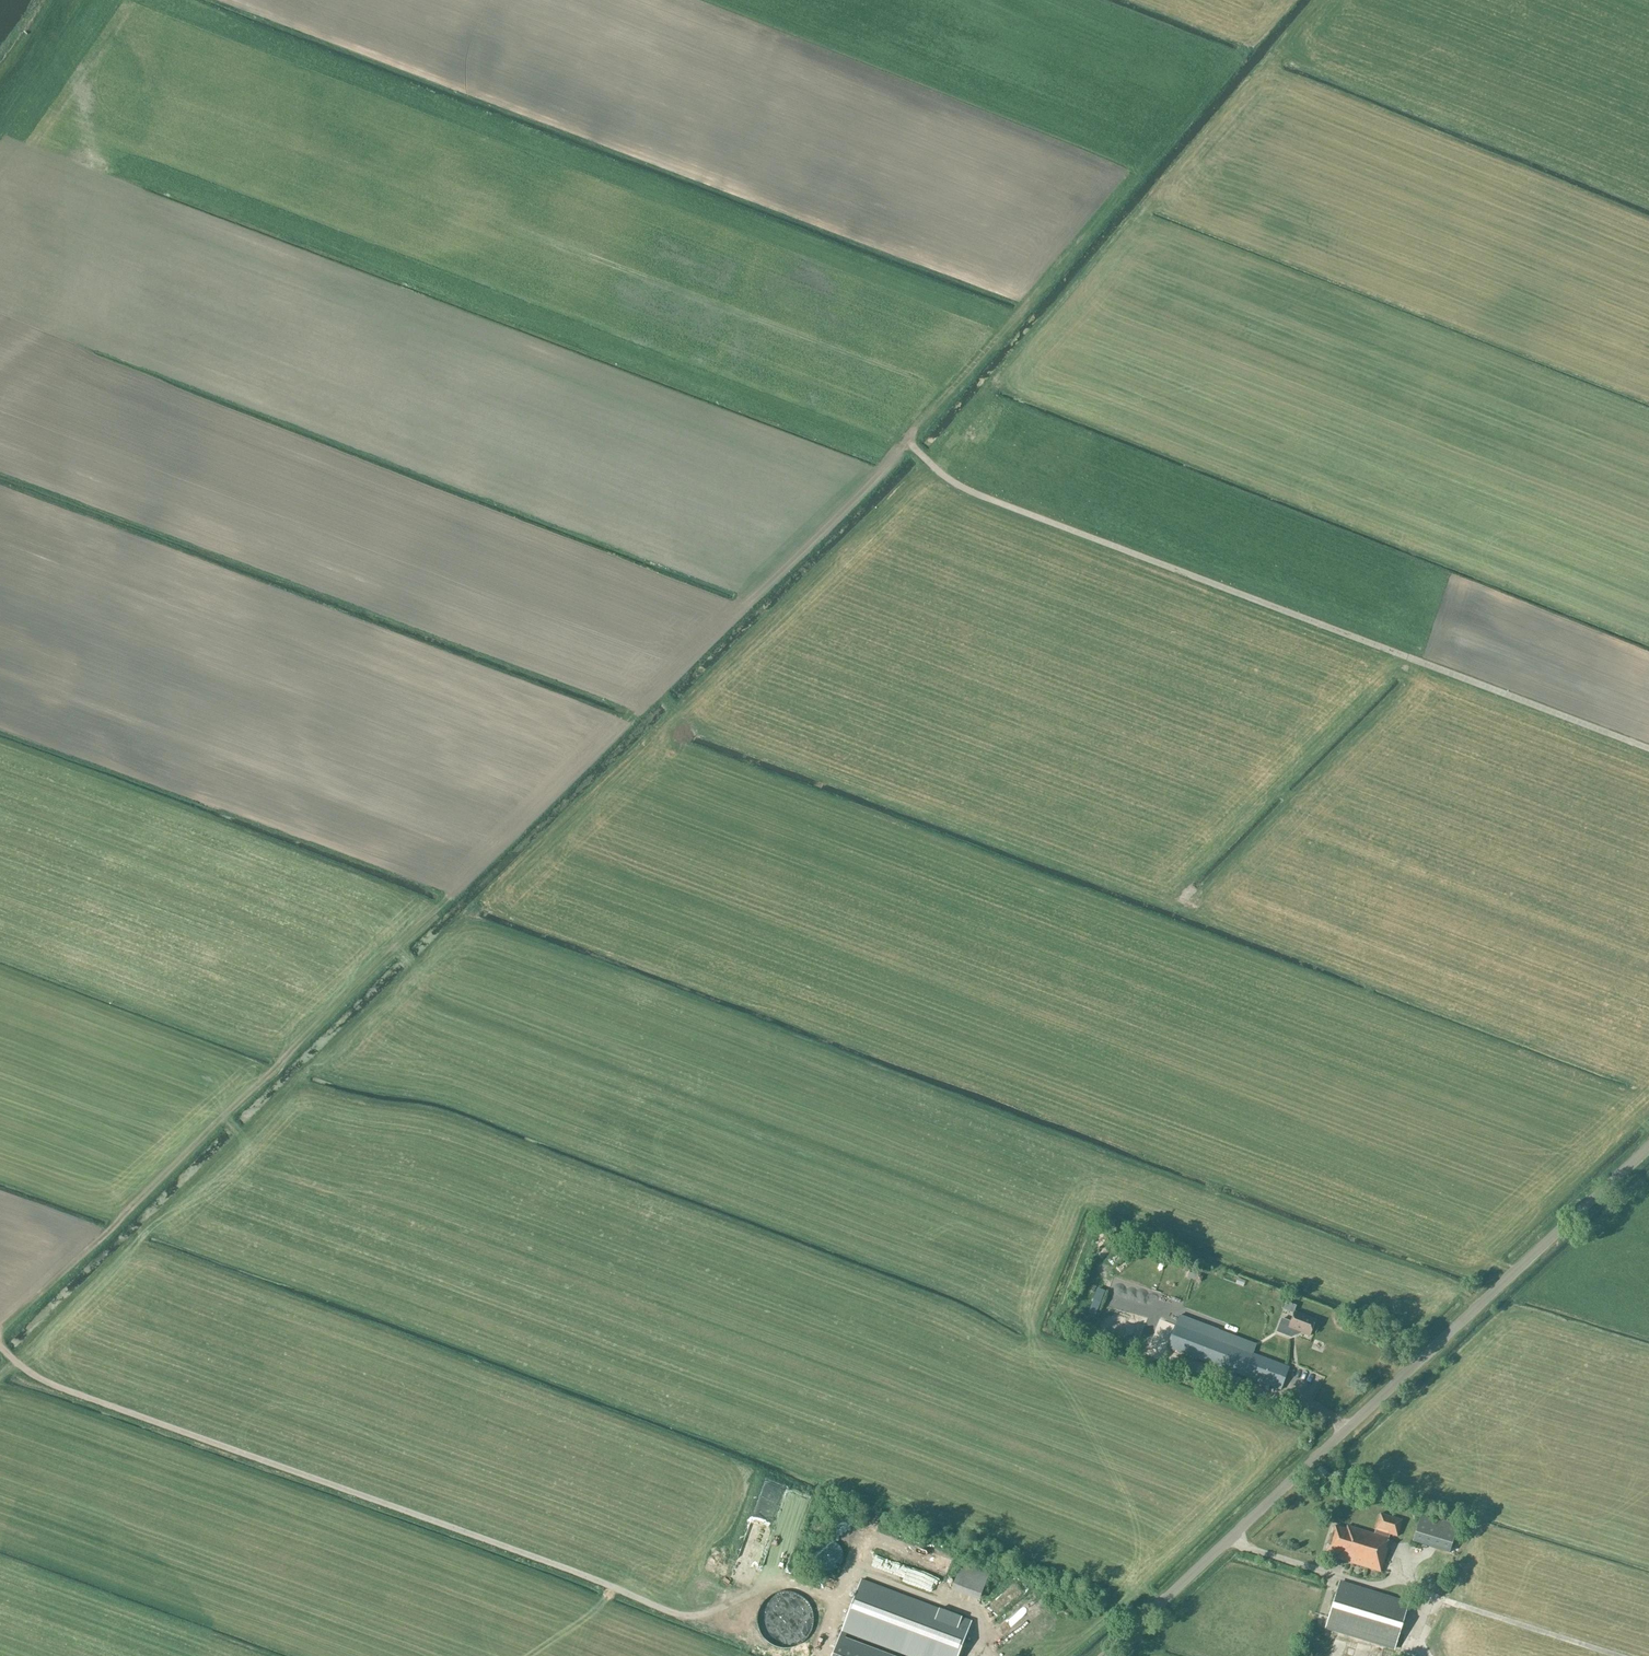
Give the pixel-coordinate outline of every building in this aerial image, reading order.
[(1282,1319),(1277,1332),(1276,1333),(1291,1338),(1296,1337),(1301,1334),(1310,1338),(1316,1321),(1294,1313),(1291,1322),(1282,1319)] [(1179,1316),(1167,1347),(1281,1390),(1289,1368),(1284,1366),(1288,1356),(1179,1316)] [(1374,1534),(1347,1526),(1346,1530),(1335,1526),(1327,1552),(1338,1556),(1337,1559),(1381,1573),(1388,1549),(1386,1548),(1389,1539),(1386,1538),(1388,1534),(1397,1537),(1402,1521),(1380,1514),(1374,1534)] [(830,1541),(828,1541),(827,1541),(824,1542),(823,1542),(822,1543),(820,1544),(818,1545),(817,1546),(816,1548),(815,1549),(815,1550),(814,1551),(814,1552),(813,1553),(813,1554),(813,1555),(813,1556),(813,1557),(813,1558),(813,1560),(814,1561),(814,1562),(815,1563),(815,1564),(816,1566),(818,1567),(819,1569),(821,1570),(822,1570),(824,1571),(826,1571),(828,1572),(830,1571),(831,1571),(833,1571),(834,1570),(836,1569),(837,1569),(838,1568),(840,1566),(841,1565),(841,1564),(842,1563),(842,1562),(842,1561),(843,1560),(843,1558),(843,1557),(843,1555),(843,1554),(843,1553),(842,1552),(842,1551),(842,1550),(841,1548),(840,1547),(838,1545),(837,1544),(835,1543),(833,1542),(832,1542),(830,1541)] [(833,1655),(891,1655),(845,1638),(847,1634),(905,1655),(958,1655),(971,1621),(861,1580),(833,1655)] [(1339,1584),(1329,1616),(1325,1630),(1394,1651),(1408,1605),(1339,1584)]
